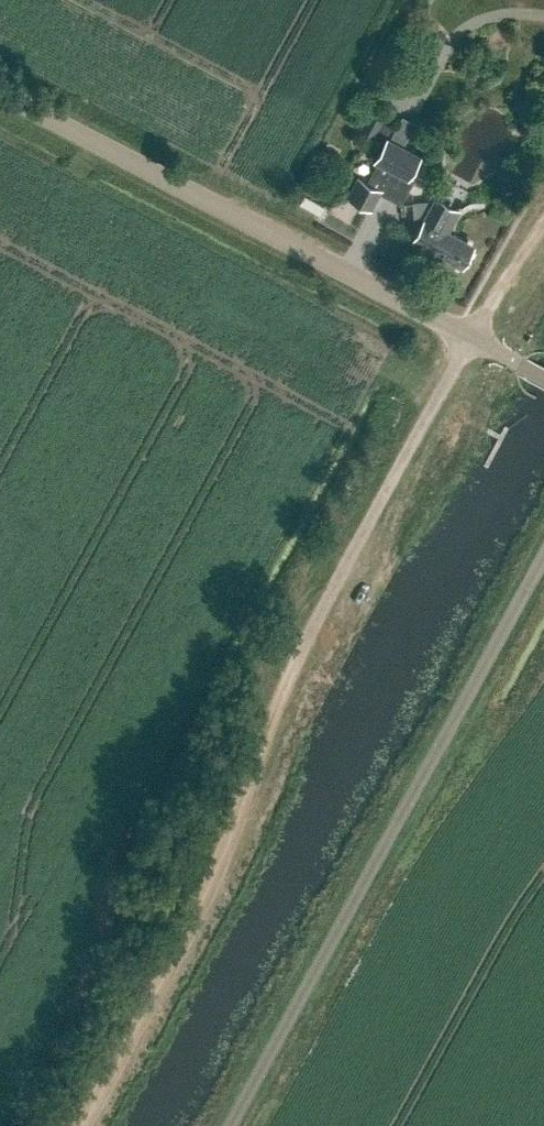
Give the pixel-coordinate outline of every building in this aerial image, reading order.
[(382,121),(368,114),(359,130),(373,138),(382,121)] [(371,208),(380,192),(400,203),(429,201),(426,157),(387,136),(374,160),(377,161),(367,181),(358,175),(347,195),(371,208)] [(456,216),(432,203),(412,240),(461,267),(474,244),(448,230),(456,216)]
